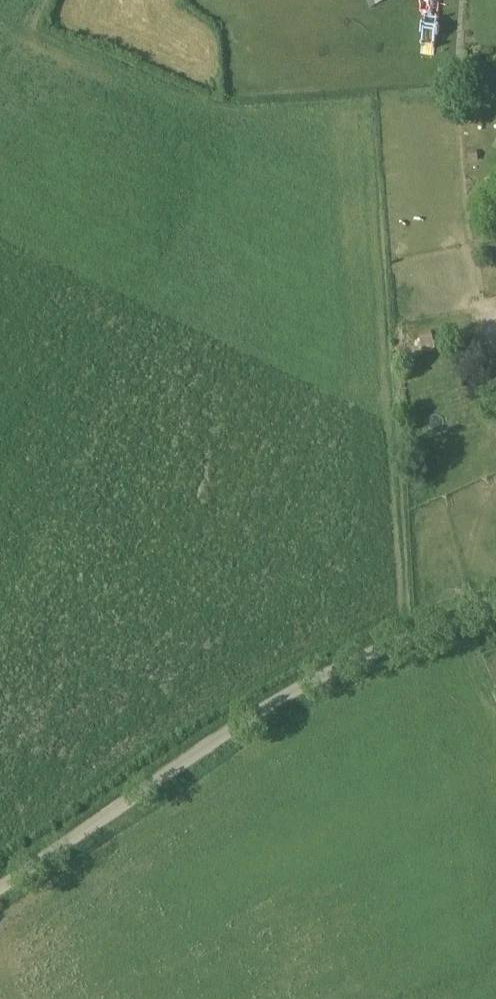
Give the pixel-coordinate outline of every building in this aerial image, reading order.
[(469,161),(478,160),(477,152),(468,153),(469,161)] [(419,335),(423,353),(423,354),(435,351),(435,350),(432,333),(419,335)]
